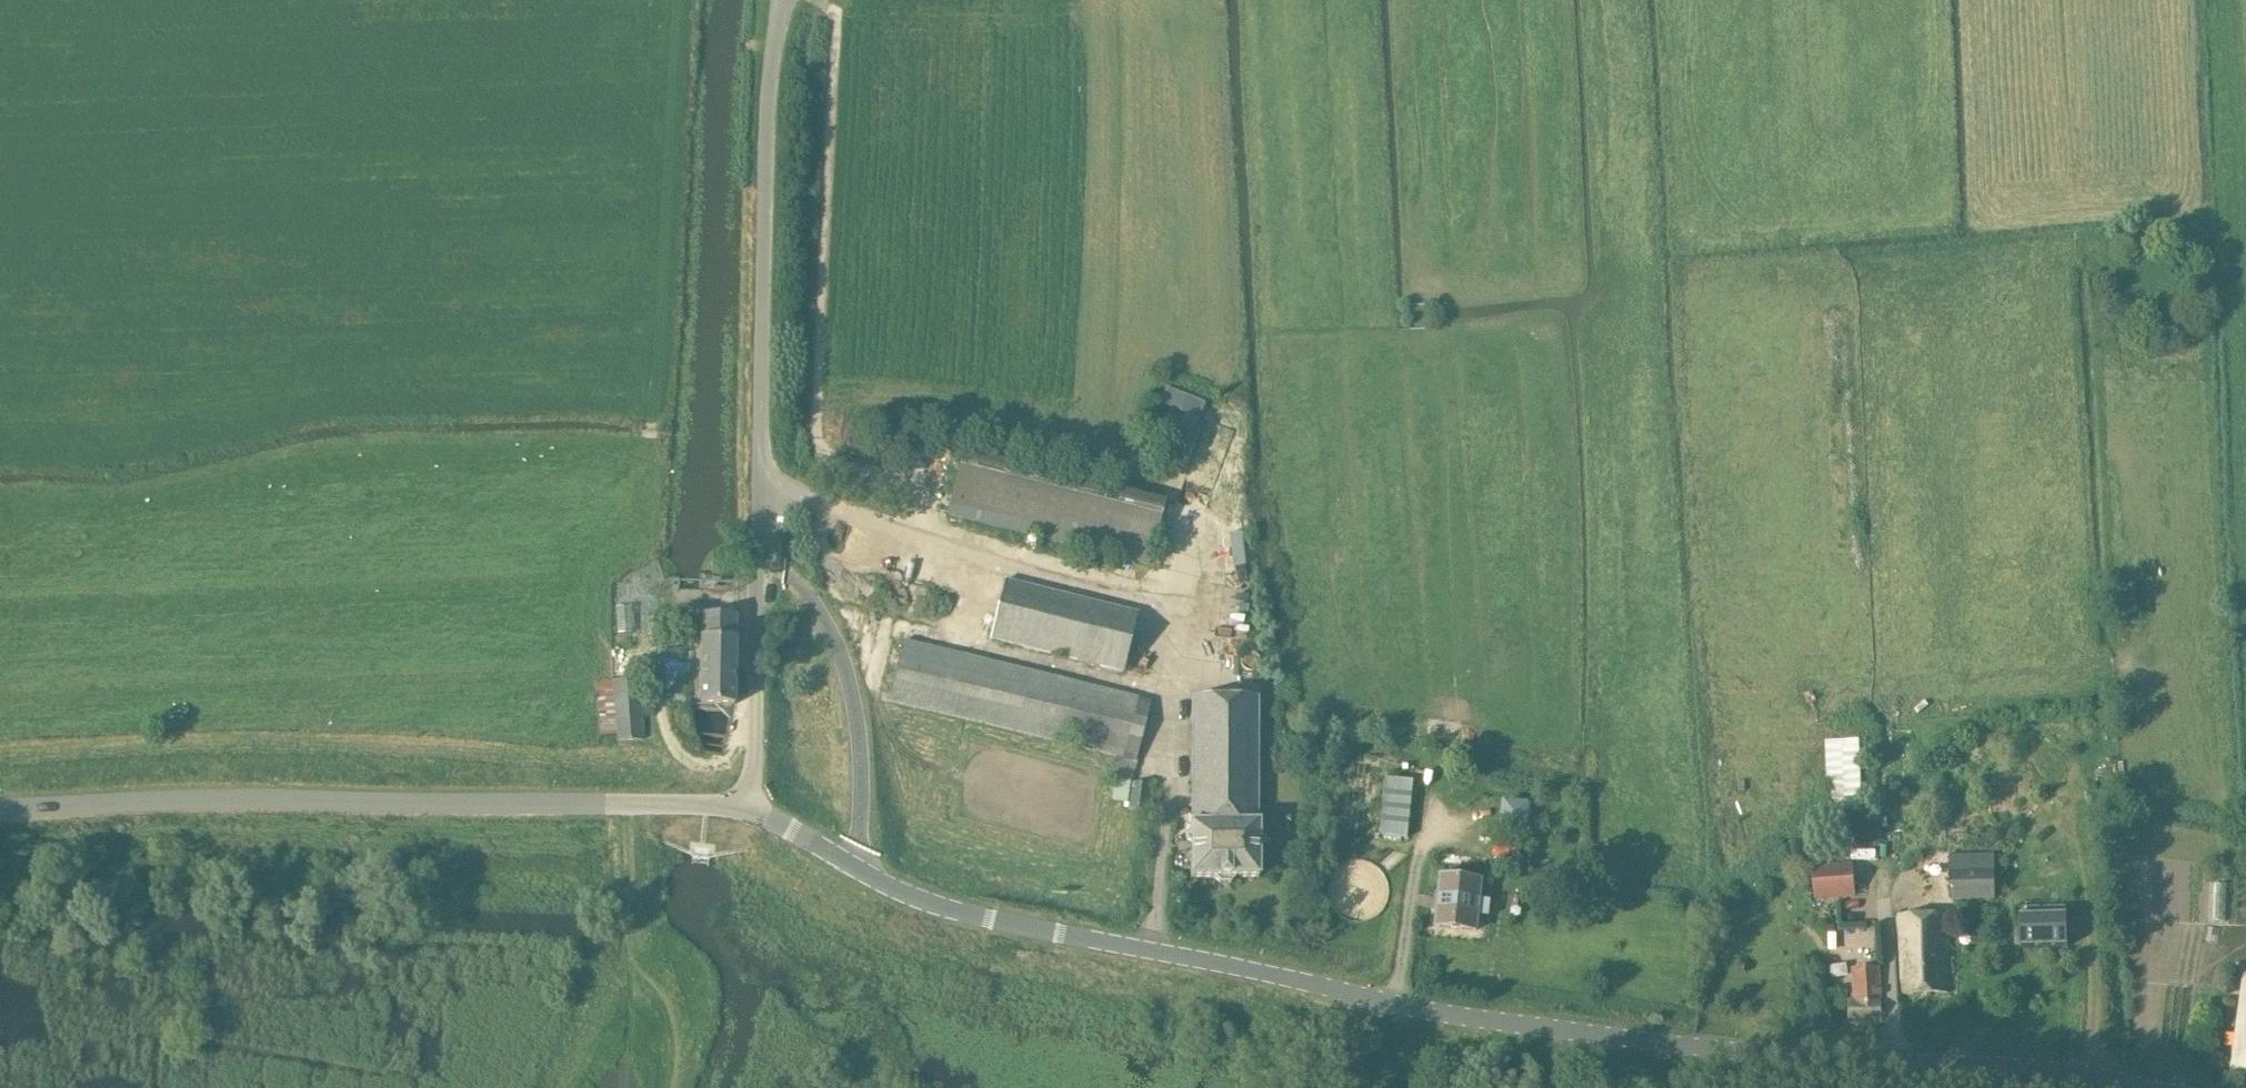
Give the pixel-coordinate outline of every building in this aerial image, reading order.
[(1200,417),(1205,403),(1168,388),(1162,402),(1186,412),(1177,437),(1192,443),(1201,418),(1200,417)] [(1144,558),(1156,504),(953,459),(941,513),(1144,558)] [(1008,530),(1005,542),(1014,544),(1017,532),(1008,530)] [(1063,544),(1060,556),(1070,559),(1073,547),(1063,544)] [(1060,556),(1057,567),(1067,569),(1070,559),(1060,556)] [(1123,560),(1120,572),(1130,574),(1133,562),(1123,560)] [(999,562),(990,599),(1020,607),(1029,570),(999,562)] [(1029,570),(1020,607),(1050,615),(1060,578),(1029,570)] [(1120,572),(1118,582),(1127,585),(1130,574),(1120,572)] [(1060,578),(1050,615),(1080,622),(1090,585),(1060,578)] [(1090,585),(1080,622),(1110,630),(1120,593),(1090,585)] [(1120,593),(1110,630),(1140,638),(1150,601),(1120,593)] [(990,599),(980,636),(991,639),(1011,644),(1020,607),(990,599)] [(1020,607),(1011,644),(1041,652),(1050,615),(1020,607)] [(1050,615),(1041,652),(1071,659),(1080,622),(1050,615)] [(716,704),(731,705),(735,705),(736,616),(718,616),(701,616),(700,704),(716,704)] [(1080,622),(1071,659),(1101,667),(1110,630),(1080,622)] [(1110,630),(1101,667),(1122,672),(1131,675),(1140,638),(1110,630)] [(975,656),(972,668),(982,671),(985,659),(975,656)] [(1034,660),(1031,671),(1040,673),(1043,662),(1034,660)] [(1031,671),(1028,683),(1037,685),(1040,673),(1031,671)] [(1094,675),(1091,686),(1101,688),(1103,678),(1094,675)] [(644,740),(642,715),(640,680),(612,682),(616,735),(616,742),(644,740)] [(616,735),(612,682),(596,683),(599,736),(616,735)] [(1091,686),(1088,698),(1097,701),(1101,688),(1091,686)] [(1185,830),(1185,838),(1191,842),(1191,877),(1213,877),(1219,883),(1230,883),(1235,877),(1258,877),(1258,823),(1258,699),(1191,699),(1191,824),(1191,826),(1185,830)] [(1858,742),(1828,743),(1831,811),(1861,810),(1858,742)] [(1414,781),(1388,779),(1382,834),(1409,837),(1414,781)] [(1114,780),(1112,800),(1127,802),(1130,782),(1114,780)] [(1146,811),(1150,784),(1132,782),(1129,809),(1146,811)] [(1495,846),(1493,857),(1519,860),(1521,850),(1495,846)] [(1955,896),(1992,895),(1991,858),(1953,859),(1955,896)] [(1854,896),(1852,866),(1814,869),(1816,899),(1828,898),(1854,896)] [(1442,876),(1437,927),(1477,931),(1482,881),(1442,876)] [(1902,993),(1949,993),(1948,915),(1899,914),(1902,993)] [(2067,915),(2019,916),(2020,948),(2068,947),(2067,915)] [(1850,1022),(1883,1022),(1881,968),(1854,969),(1856,1002),(1849,1002),(1850,1022)] [(2245,976),(2232,1071),(2245,1073),(2245,976)]
